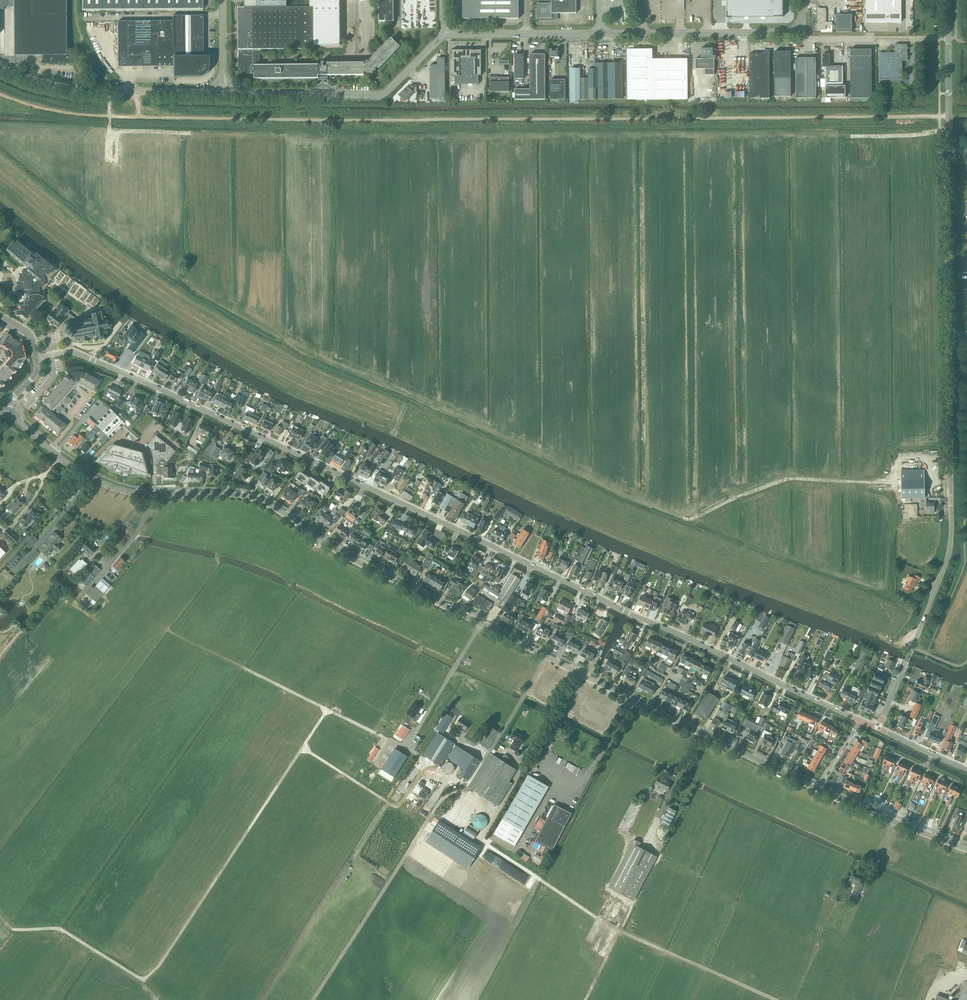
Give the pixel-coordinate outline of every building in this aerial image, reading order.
[(14,55),(43,55),(43,64),(71,63),(71,51),(67,51),(67,0),(14,0),(14,55)] [(203,9),(203,0),(82,0),(83,11),(203,9)] [(255,74),(255,65),(260,65),(259,49),(314,49),(313,45),(313,7),(307,7),(306,0),(246,0),(246,8),(238,8),(239,66),(239,67),(239,68),(239,69),(240,69),(240,70),(241,70),(241,71),(242,72),(243,73),(244,73),(245,73),(247,74),(255,74)] [(307,7),(313,7),(313,45),(340,44),(339,0),(306,0),(307,7)] [(394,21),(394,0),(379,0),(379,21),(394,21)] [(519,18),(519,0),(463,0),(463,18),(519,18)] [(726,17),(782,17),(782,0),(726,0),(726,17)] [(886,22),(901,22),(901,0),(865,0),(866,22),(886,22)] [(832,22),(825,22),(825,16),(822,16),(822,13),(817,13),(817,24),(815,24),(815,30),(826,30),(826,25),(832,25),(832,22)] [(173,66),(173,76),(194,76),(193,66),(203,66),(203,15),(173,16),(173,21),(118,21),(118,66),(173,66)] [(836,30),(852,30),(851,15),(835,15),(836,30)] [(260,65),(255,65),(255,74),(255,78),(318,78),(318,80),(317,81),(319,80),(320,80),(322,80),(322,82),(321,82),(325,82),(325,80),(326,80),(328,80),(329,81),(329,80),(328,80),(328,75),(331,75),(364,75),(364,73),(366,73),(367,75),(370,73),(371,75),(374,74),(373,72),(377,71),(376,68),(377,67),(379,69),(400,47),(398,45),(391,38),(372,57),(370,60),(371,61),(369,63),(369,62),(366,63),(367,64),(366,64),(364,64),(364,62),(361,63),(327,63),(327,65),(324,65),(324,61),(321,61),(321,65),(320,65),(318,65),(311,65),(310,65),(304,65),(303,65),(296,65),(295,65),(289,65),(288,65),(281,65),(280,65),(274,65),(261,65),(260,65)] [(879,66),(901,66),(901,60),(907,60),(907,45),(895,45),(895,53),(879,53),(879,66)] [(713,48),(700,48),(701,57),(702,57),(702,59),(695,59),(695,69),(704,69),(704,75),(714,75),(714,69),(714,59),(715,59),(715,56),(713,56),(713,48)] [(550,49),(550,57),(560,57),(560,49),(550,49)] [(657,99),(657,59),(652,59),(652,49),(626,49),(627,100),(657,99)] [(850,98),(871,98),(871,49),(850,50),(850,98)] [(452,50),(452,75),(455,75),(455,84),(479,84),(479,75),(481,75),(481,50),(452,50)] [(790,96),(790,78),(790,51),(774,51),(774,96),(790,96)] [(749,98),(769,98),(769,52),(761,52),(761,54),(749,54),(749,98)] [(514,79),(524,78),(523,54),(514,54),(514,79)] [(530,89),(530,100),(545,100),(545,54),(529,54),(530,89)] [(845,86),(843,86),(843,66),(829,66),(829,54),(823,54),(823,66),(825,66),(825,98),(845,98),(845,86)] [(445,98),(445,58),(437,58),(437,65),(430,65),(430,98),(445,98)] [(795,98),(815,98),(815,58),(795,58),(795,98)] [(657,59),(657,99),(687,99),(687,59),(657,59)] [(594,69),(592,69),(588,69),(588,78),(580,78),(580,99),(595,99),(595,87),(598,87),(598,99),(622,99),(622,63),(594,63),(594,69)] [(901,66),(879,66),(879,79),(901,79),(901,66)] [(580,99),(580,78),(580,69),(570,69),(570,99),(580,99)] [(489,77),(489,92),(509,92),(509,77),(489,77)] [(565,80),(550,80),(550,100),(565,99),(565,80)] [(417,85),(411,85),(409,87),(407,86),(399,95),(405,101),(414,92),(417,92),(417,85)] [(530,100),(530,89),(515,89),(515,100),(530,100)] [(24,294),(25,305),(20,305),(20,310),(16,311),(16,316),(22,316),(25,318),(42,297),(39,294),(38,287),(40,287),(40,285),(45,285),(45,276),(46,275),(47,276),(51,271),(57,271),(56,265),(53,265),(37,252),(35,255),(18,241),(16,243),(13,241),(6,250),(26,266),(26,270),(22,271),(22,278),(21,279),(21,283),(19,283),(14,290),(19,295),(24,294)] [(88,298),(86,302),(92,305),(96,295),(91,293),(89,298),(88,298)] [(52,325),(57,328),(61,321),(67,313),(70,311),(59,303),(51,313),(49,316),(47,314),(46,314),(44,317),(44,318),(46,319),(50,323),(50,324),(52,325)] [(103,340),(105,341),(106,340),(104,339),(103,335),(106,335),(106,336),(107,336),(106,334),(107,334),(108,334),(107,333),(107,329),(109,329),(110,330),(111,330),(110,328),(111,326),(113,327),(113,326),(111,325),(111,324),(113,323),(113,322),(111,323),(109,322),(109,320),(108,320),(108,321),(105,322),(105,319),(106,318),(105,317),(104,317),(104,315),(105,315),(105,314),(104,314),(104,313),(104,312),(103,312),(102,312),(102,311),(101,312),(100,311),(99,311),(100,312),(99,314),(92,315),(91,314),(90,315),(91,316),(92,320),(88,320),(88,319),(87,319),(87,320),(83,321),(83,319),(83,318),(82,318),(78,319),(77,319),(78,320),(76,320),(67,313),(61,321),(64,323),(64,324),(63,325),(64,325),(64,327),(63,327),(63,328),(64,328),(66,330),(63,330),(65,337),(69,336),(70,338),(71,338),(72,338),(73,341),(72,342),(73,342),(74,341),(77,340),(77,341),(78,341),(78,340),(81,340),(82,341),(81,343),(82,343),(83,342),(86,341),(88,342),(88,341),(87,341),(87,339),(90,338),(91,339),(92,339),(91,338),(95,337),(96,339),(95,340),(94,341),(95,342),(96,342),(97,341),(103,340)] [(122,312),(117,320),(123,324),(129,316),(122,312)] [(134,352),(145,337),(131,326),(122,337),(131,344),(128,348),(134,352)] [(0,370),(0,387),(1,388),(5,383),(7,381),(6,380),(10,376),(12,374),(13,375),(17,370),(19,367),(18,367),(22,363),(23,363),(26,360),(26,359),(23,344),(22,344),(12,338),(12,337),(7,334),(0,344),(8,350),(7,351),(7,352),(6,352),(5,354),(5,355),(6,357),(7,358),(8,357),(9,358),(10,359),(0,370)] [(153,360),(158,363),(160,360),(159,360),(164,352),(163,351),(165,347),(161,345),(159,349),(158,349),(157,352),(153,350),(151,355),(154,357),(153,360)] [(117,355),(119,351),(110,347),(105,357),(115,361),(118,355),(117,355)] [(137,356),(134,363),(139,365),(139,366),(139,367),(139,366),(142,367),(142,368),(148,370),(152,362),(148,360),(149,359),(148,358),(149,356),(140,352),(140,351),(138,356),(137,356)] [(160,360),(158,363),(155,367),(158,368),(154,374),(159,377),(165,369),(167,364),(160,360)] [(82,373),(84,368),(83,368),(82,367),(81,367),(80,367),(79,367),(78,366),(76,366),(75,366),(74,367),(73,367),(71,367),(70,368),(69,368),(69,369),(67,370),(66,371),(65,372),(69,375),(68,376),(67,376),(43,403),(51,411),(76,384),(78,383),(95,392),(100,381),(84,373),(83,374),(82,373)] [(171,376),(173,372),(174,371),(171,369),(170,372),(165,369),(159,377),(165,380),(168,375),(171,376)] [(173,372),(171,376),(168,380),(174,383),(177,378),(179,380),(183,374),(180,372),(178,375),(173,372)] [(190,378),(189,380),(188,379),(183,389),(188,392),(194,379),(190,378)] [(194,379),(188,392),(193,394),(198,384),(196,383),(197,380),(194,379)] [(106,387),(103,394),(105,396),(106,396),(109,398),(111,395),(117,398),(121,391),(117,389),(117,388),(115,387),(115,388),(111,386),(109,389),(106,387)] [(208,389),(203,386),(198,397),(203,399),(207,390),(208,389)] [(207,390),(203,399),(208,402),(213,391),(211,390),(212,387),(210,386),(208,389),(207,390)] [(218,406),(223,396),(218,393),(213,404),(218,406)] [(234,401),(229,398),(223,409),(229,412),(233,404),(235,405),(240,396),(237,395),(234,401)] [(223,396),(218,406),(223,409),(229,398),(223,396)] [(133,397),(129,403),(130,403),(129,404),(132,406),(132,405),(134,406),(136,413),(138,415),(141,410),(140,410),(137,408),(142,402),(141,401),(142,400),(141,397),(137,398),(136,398),(133,397)] [(240,397),(236,405),(241,408),(245,400),(240,397)] [(119,399),(115,405),(120,407),(124,402),(119,399)] [(156,401),(151,412),(159,415),(160,412),(162,412),(164,409),(162,408),(164,404),(156,401)] [(283,406),(278,403),(274,412),(280,414),(280,413),(283,408),(282,408),(283,406)] [(40,420),(48,410),(43,406),(35,416),(40,420)] [(61,406),(60,407),(55,412),(58,415),(63,408),(61,406)] [(250,422),(253,415),(250,414),(252,409),(249,408),(247,413),(246,413),(243,419),(250,422)] [(95,423),(95,424),(109,439),(123,426),(125,424),(110,409),(113,412),(111,414),(112,414),(110,416),(106,412),(106,413),(109,416),(107,418),(106,419),(103,416),(102,417),(105,419),(104,421),(102,423),(99,420),(102,424),(100,425),(98,426),(95,423)] [(48,410),(40,420),(45,423),(52,414),(48,410)] [(177,430),(181,422),(179,422),(180,420),(179,419),(181,415),(177,414),(177,413),(174,411),(172,415),(173,415),(169,424),(175,427),(174,429),(177,430)] [(253,415),(250,422),(255,425),(258,418),(257,418),(259,413),(256,411),(254,416),(253,415)] [(122,412),(118,416),(128,426),(132,422),(122,412)] [(52,414),(45,423),(49,427),(57,418),(52,414)] [(271,423),(274,418),(270,416),(268,422),(264,420),(262,427),(266,429),(270,431),(273,424),(271,423)] [(57,418),(49,427),(54,431),(62,422),(57,418)] [(183,423),(181,422),(177,430),(181,432),(182,430),(188,432),(192,424),(193,424),(195,420),(191,419),(190,420),(187,418),(185,422),(184,422),(183,423)] [(87,422),(92,428),(95,425),(89,419),(87,422)] [(62,422),(54,431),(59,435),(66,426),(62,422)] [(286,430),(289,424),(282,422),(280,426),(279,427),(277,426),(274,433),(279,435),(283,429),(286,430)] [(125,424),(123,426),(138,439),(139,437),(128,427),(125,424)] [(299,428),(296,426),(291,424),(288,431),(290,433),(288,437),(294,439),(295,437),(298,430),(299,428)] [(83,445),(80,449),(85,453),(90,446),(88,445),(88,444),(99,429),(95,425),(93,428),(84,440),(86,441),(85,443),(85,442),(83,445)] [(207,436),(210,429),(200,425),(197,431),(207,436)] [(310,426),(307,430),(306,431),(299,428),(298,430),(295,437),(300,440),(302,437),(305,438),(312,428),(310,426)] [(73,435),(68,441),(74,446),(79,441),(80,442),(84,438),(79,434),(78,435),(76,433),(74,436),(73,435)] [(318,449),(328,436),(326,435),(324,437),(321,437),(318,435),(315,438),(312,436),(306,444),(313,449),(315,447),(318,449)] [(149,445),(148,446),(153,450),(153,454),(153,455),(153,465),(157,465),(157,464),(159,462),(161,460),(163,458),(167,461),(173,455),(175,451),(168,445),(166,444),(156,436),(153,439),(149,445)] [(334,443),(333,442),(331,444),(330,443),(326,440),(322,446),(324,448),(323,450),(324,451),(322,453),(324,455),(323,456),(326,458),(326,457),(327,458),(329,456),(332,457),(335,453),(333,451),(335,449),(335,448),(337,445),(334,443)] [(224,447),(222,450),(222,451),(221,450),(217,447),(217,448),(215,447),(216,446),(216,445),(216,444),(216,443),(215,443),(214,442),(203,454),(217,462),(219,459),(219,458),(217,457),(219,454),(220,455),(229,460),(234,452),(224,447)] [(145,453),(112,444),(95,462),(97,460),(115,469),(150,475),(151,477),(145,453)] [(369,456),(376,446),(373,444),(368,451),(366,455),(369,456)] [(359,456),(363,459),(366,455),(368,451),(364,448),(359,456)] [(262,461),(261,460),(265,454),(258,449),(254,455),(250,452),(245,460),(249,464),(251,460),(258,464),(259,464),(260,464),(262,462),(262,461)] [(349,449),(343,459),(346,461),(352,450),(349,449)] [(383,463),(390,452),(384,449),(377,459),(383,463)] [(173,455),(167,461),(172,464),(173,465),(177,458),(173,455)] [(403,466),(409,458),(403,455),(403,459),(399,464),(403,466)] [(338,468),(343,460),(336,456),(334,459),(331,463),(338,468)] [(157,465),(153,465),(153,474),(154,474),(157,474),(159,474),(163,474),(163,478),(166,478),(174,478),(174,473),(171,473),(171,467),(167,467),(167,461),(163,458),(161,460),(159,462),(157,464),(157,465)] [(345,471),(351,462),(347,459),(341,469),(345,471)] [(288,472),(293,465),(286,460),(285,462),(284,461),(282,462),(281,462),(280,461),(277,465),(272,462),(267,469),(272,472),(275,468),(282,473),(283,471),(284,472),(286,471),(287,471),(288,472)] [(245,481),(249,476),(245,474),(247,472),(243,469),(245,467),(239,462),(234,470),(236,471),(237,470),(239,471),(235,477),(236,478),(236,479),(238,480),(239,480),(240,481),(242,479),(245,481)] [(366,471),(368,465),(364,463),(358,474),(363,476),(366,471)] [(210,476),(218,476),(218,465),(210,465),(210,466),(201,464),(200,469),(210,471),(210,476)] [(366,471),(363,476),(368,478),(373,467),(368,465),(366,471)] [(394,478),(401,469),(396,467),(392,477),(394,478)] [(398,481),(404,471),(401,469),(395,479),(398,481)] [(934,510),(934,503),(929,503),(929,502),(926,502),(926,498),(928,498),(928,493),(924,493),(924,469),(901,470),(901,498),(919,498),(919,499),(920,499),(920,507),(926,507),(926,510),(929,510),(929,513),(934,513),(934,510)] [(306,484),(311,477),(302,470),(296,479),(305,485),(306,484)] [(385,472),(380,470),(374,481),(379,484),(383,475),(384,475),(385,472)] [(264,472),(258,480),(260,481),(261,480),(263,481),(261,483),(266,487),(267,486),(271,479),(267,476),(268,475),(264,472)] [(316,489),(321,481),(312,475),(311,477),(306,484),(315,490),(316,489)] [(383,475),(379,484),(384,486),(389,478),(384,475),(383,475)] [(403,490),(409,480),(403,476),(397,486),(395,485),(392,490),(400,495),(403,490)] [(424,497),(425,497),(430,490),(433,491),(438,483),(434,481),(433,483),(425,478),(420,488),(421,489),(419,493),(421,495),(421,496),(421,497),(422,497),(423,497),(424,497)] [(271,479),(267,486),(268,487),(269,488),(270,489),(272,491),(273,491),(274,491),(278,486),(282,488),(285,484),(283,483),(282,484),(279,484),(272,479),(271,479)] [(416,490),(422,482),(417,479),(412,486),(416,490)] [(321,481),(316,489),(325,495),(331,486),(322,480),(321,481)] [(438,483),(433,491),(433,492),(433,493),(436,494),(431,502),(439,506),(445,495),(438,491),(441,485),(438,483)] [(411,498),(414,492),(407,487),(403,493),(411,498)] [(292,503),(298,494),(289,488),(283,497),(292,503)] [(345,502),(350,493),(346,491),(344,493),(339,490),(336,495),(341,498),(340,499),(345,502)] [(444,510),(450,513),(448,516),(453,518),(455,519),(468,497),(461,493),(457,500),(447,494),(446,495),(445,495),(439,506),(445,509),(444,510)] [(310,512),(316,503),(307,497),(301,505),(310,512)] [(14,513),(23,504),(17,498),(8,508),(14,513)] [(488,499),(482,509),(486,511),(492,501),(488,499)] [(324,523),(329,516),(325,514),(329,509),(325,506),(321,511),(323,513),(318,519),(324,523)] [(504,512),(504,513),(512,517),(515,511),(515,510),(512,508),(508,506),(504,512)] [(340,517),(340,518),(341,518),(346,511),(341,508),(336,514),(340,517)] [(384,512),(377,508),(371,516),(378,521),(379,520),(384,523),(387,518),(383,516),(382,515),(384,512)] [(498,512),(494,517),(497,520),(504,512),(505,511),(502,509),(499,512),(498,511),(498,512)] [(24,516),(21,520),(22,521),(21,522),(26,527),(36,515),(31,511),(25,517),(24,516)] [(353,523),(358,516),(350,511),(345,518),(353,523)] [(512,517),(519,521),(523,515),(515,511),(512,517)] [(467,512),(462,522),(464,523),(464,524),(468,525),(473,515),(467,512)] [(473,515),(468,525),(471,527),(472,527),(474,528),(480,515),(474,513),(473,515)] [(341,518),(340,518),(340,517),(336,514),(332,519),(329,516),(324,523),(329,527),(332,522),(335,525),(341,518)] [(481,524),(478,530),(479,530),(479,531),(482,533),(483,532),(484,533),(488,523),(489,521),(483,517),(482,519),(481,520),(480,523),(481,524)] [(413,535),(416,528),(413,527),(413,526),(408,524),(404,523),(403,525),(398,522),(396,528),(400,530),(401,529),(413,535)] [(351,535),(355,529),(352,527),(349,531),(340,525),(335,532),(344,538),(348,533),(351,535)] [(497,540),(503,526),(500,525),(498,527),(499,528),(498,531),(494,529),(491,537),(497,540)] [(503,526),(497,540),(502,542),(506,535),(502,533),(504,530),(505,531),(506,528),(503,526)] [(362,533),(365,535),(368,538),(371,534),(365,528),(361,532),(362,533)] [(3,534),(14,544),(18,539),(8,529),(3,534)] [(520,534),(526,538),(530,533),(523,529),(520,534)] [(434,548),(438,542),(432,538),(431,539),(430,538),(432,534),(425,530),(419,541),(425,545),(426,543),(434,548)] [(58,543),(62,539),(54,533),(39,549),(47,556),(53,549),(57,552),(62,547),(58,543)] [(350,539),(355,541),(354,543),(359,546),(362,540),(363,538),(365,535),(362,533),(359,539),(357,537),(357,536),(353,534),(350,539)] [(517,539),(523,543),(526,538),(520,534),(517,539)] [(368,538),(365,535),(363,538),(362,540),(359,546),(365,549),(368,543),(365,542),(366,540),(367,540),(368,538)] [(523,543),(517,539),(514,544),(520,548),(523,543)] [(379,540),(377,544),(375,547),(378,548),(375,553),(381,556),(385,550),(386,548),(383,546),(384,544),(382,543),(382,542),(379,540)] [(541,545),(548,548),(550,542),(543,540),(541,545)] [(91,555),(96,550),(87,542),(83,548),(85,550),(84,551),(88,555),(89,553),(91,555)] [(396,549),(391,546),(388,544),(386,548),(385,550),(387,551),(384,557),(389,560),(394,551),(396,549)] [(539,551),(546,553),(548,548),(541,545),(539,551)] [(579,560),(578,560),(580,561),(583,562),(584,560),(587,561),(593,548),(587,545),(586,548),(584,547),(579,560)] [(454,559),(460,550),(454,546),(453,548),(452,548),(451,549),(450,549),(447,547),(443,554),(446,556),(447,554),(454,559)] [(578,552),(575,558),(579,560),(584,547),(581,546),(578,552)] [(394,551),(389,560),(395,563),(398,557),(400,559),(404,552),(399,549),(397,553),(394,551)] [(546,553),(539,551),(537,556),(544,559),(546,553)] [(561,566),(560,567),(565,570),(569,564),(571,565),(575,558),(578,552),(575,551),(574,553),(573,553),(571,556),(570,556),(567,561),(564,560),(561,566)] [(561,556),(556,565),(560,567),(561,566),(564,560),(566,555),(562,553),(561,556)] [(20,559),(15,555),(7,564),(12,569),(20,559)] [(475,575),(480,567),(477,566),(481,560),(475,555),(469,563),(473,566),(472,567),(474,569),(470,575),(473,577),(475,575)] [(118,571),(125,562),(120,557),(112,566),(118,571)] [(429,561),(428,560),(424,567),(430,571),(434,565),(431,563),(434,559),(432,557),(429,561)] [(78,575),(87,564),(82,559),(81,561),(79,559),(70,569),(78,575)] [(409,571),(414,563),(407,559),(402,567),(409,571)] [(592,572),(597,562),(591,560),(586,570),(588,571),(585,577),(590,580),(593,573),(592,572)] [(575,564),(571,573),(573,574),(573,575),(575,575),(576,575),(577,575),(581,567),(580,567),(583,562),(580,561),(578,566),(575,564)] [(45,562),(41,568),(46,572),(50,566),(45,562)] [(414,563),(409,571),(416,576),(421,567),(414,563)] [(480,567),(475,575),(478,578),(485,583),(490,575),(488,574),(490,572),(493,567),(487,564),(484,568),(481,567),(480,568),(480,567)] [(94,577),(100,570),(94,565),(88,572),(80,581),(86,586),(94,577)] [(596,572),(593,580),(594,580),(598,582),(604,568),(600,567),(598,572),(597,572),(596,572)] [(502,579),(506,572),(501,569),(498,568),(494,574),(497,576),(498,577),(495,581),(498,582),(501,579),(502,579)] [(109,571),(96,586),(104,593),(117,577),(113,574),(109,571)] [(429,583),(436,572),(434,571),(431,575),(428,573),(424,580),(429,583)] [(435,587),(439,579),(436,578),(438,573),(436,572),(429,583),(435,587)] [(604,585),(609,575),(604,572),(598,582),(604,585)] [(493,604),(502,609),(508,613),(518,598),(511,594),(520,579),(512,574),(499,594),(498,593),(493,590),(485,585),(472,603),(487,613),(493,604)] [(630,597),(634,589),(638,583),(631,580),(633,576),(631,575),(627,581),(630,583),(624,594),(630,597)] [(914,575),(913,578),(909,576),(903,589),(911,592),(914,585),(915,586),(918,580),(919,580),(920,577),(914,575)] [(614,589),(619,579),(614,576),(613,578),(612,578),(608,586),(614,589)] [(456,597),(464,586),(457,581),(456,581),(453,578),(450,583),(453,585),(449,592),(456,597)] [(439,579),(435,587),(440,590),(444,582),(439,579)] [(624,581),(622,580),(619,579),(614,589),(619,591),(624,581)] [(531,594),(535,586),(528,582),(522,592),(528,595),(530,593),(531,594)] [(471,600),(477,591),(471,587),(469,591),(468,590),(462,598),(468,602),(470,599),(471,600)] [(545,600),(549,593),(543,589),(538,596),(538,597),(537,599),(541,601),(542,599),(545,600)] [(643,606),(647,598),(641,596),(638,604),(643,606)] [(687,596),(683,604),(688,606),(692,599),(687,596)] [(667,597),(664,603),(660,610),(671,616),(677,605),(672,603),(673,600),(667,597)] [(647,598),(643,606),(649,609),(652,601),(647,598)] [(568,613),(572,605),(561,600),(557,607),(568,613)] [(652,601),(649,609),(654,611),(658,603),(652,601)] [(543,607),(536,618),(540,620),(547,609),(543,607)] [(582,614),(584,611),(579,609),(575,616),(580,618),(582,614)] [(691,620),(693,615),(685,610),(685,611),(682,610),(680,614),(676,621),(685,625),(688,618),(691,620)] [(580,618),(586,621),(589,614),(584,611),(582,614),(580,618)] [(511,626),(515,619),(506,613),(501,620),(508,624),(511,626)] [(567,625),(570,620),(572,617),(567,614),(564,619),(556,614),(553,620),(563,625),(564,623),(567,625)] [(520,615),(516,622),(518,623),(517,627),(522,630),(526,622),(521,619),(523,616),(520,615)] [(538,630),(536,634),(541,637),(545,630),(541,628),(542,627),(541,625),(545,620),(542,618),(539,623),(536,628),(538,630)] [(594,633),(600,636),(608,623),(602,620),(594,633)] [(735,631),(739,623),(735,620),(730,628),(735,631)] [(526,622),(522,630),(523,630),(528,633),(530,629),(531,630),(532,631),(533,629),(535,630),(538,625),(536,624),(533,622),(531,625),(526,622)] [(713,636),(717,627),(709,623),(708,626),(704,624),(700,632),(704,634),(706,632),(713,636)] [(787,645),(794,629),(786,625),(779,641),(787,645)] [(545,630),(541,637),(546,639),(550,632),(545,630)] [(624,641),(622,644),(629,648),(631,645),(636,636),(630,632),(624,641)] [(731,638),(734,634),(730,632),(727,638),(724,636),(720,642),(726,646),(730,638),(731,638)] [(564,640),(565,639),(564,637),(565,636),(561,634),(559,637),(556,644),(561,647),(565,640),(564,640)] [(730,649),(730,648),(731,649),(738,636),(734,634),(731,638),(730,638),(726,646),(727,646),(726,647),(730,649)] [(559,637),(554,635),(551,642),(556,644),(559,637)] [(807,639),(802,636),(794,654),(799,657),(807,639)] [(651,648),(655,641),(649,638),(646,645),(651,648)] [(751,656),(759,641),(755,638),(750,647),(749,646),(743,642),(738,652),(743,655),(745,652),(747,653),(746,653),(751,656)] [(571,652),(571,651),(575,644),(570,641),(566,649),(571,652)] [(657,651),(661,643),(655,641),(651,648),(657,651)] [(662,654),(666,646),(661,643),(657,651),(662,654)] [(575,644),(571,651),(576,653),(580,646),(575,644)] [(591,649),(586,646),(585,648),(581,656),(586,658),(591,649)] [(668,656),(672,649),(666,646),(662,654),(668,656)] [(591,649),(586,658),(591,661),(595,653),(598,655),(601,649),(598,648),(596,651),(591,649)] [(672,649),(668,656),(674,659),(677,651),(672,649)] [(763,661),(766,653),(758,649),(754,657),(763,661)] [(861,670),(869,653),(861,649),(853,666),(861,670)] [(627,662),(632,654),(626,650),(621,659),(627,662)] [(824,661),(828,663),(833,653),(829,651),(824,661)] [(608,652),(605,658),(610,661),(613,655),(608,652)] [(794,654),(789,652),(788,652),(785,657),(783,656),(779,665),(787,669),(794,654)] [(685,664),(689,657),(683,654),(680,662),(685,664)] [(809,657),(808,656),(803,654),(801,658),(798,663),(801,664),(799,669),(802,671),(801,673),(805,675),(808,669),(810,665),(811,662),(808,661),(809,660),(808,660),(809,657)] [(690,667),(694,660),(689,657),(685,664),(690,667)] [(891,669),(894,662),(887,659),(883,666),(891,669)] [(696,670),(700,662),(694,660),(690,667),(696,670)] [(610,671),(614,664),(609,662),(605,668),(610,671)] [(702,673),(705,665),(700,662),(696,670),(702,673)] [(614,664),(610,671),(615,674),(619,667),(614,664)] [(705,665),(702,673),(707,676),(711,668),(705,665)] [(624,673),(628,675),(625,679),(633,683),(636,677),(633,676),(635,671),(627,666),(624,673)] [(808,669),(805,675),(804,677),(808,678),(812,679),(814,674),(818,676),(822,669),(817,667),(815,671),(812,669),(812,670),(808,669)] [(644,668),(640,674),(646,677),(649,671),(647,669),(644,668)] [(833,689),(840,677),(830,672),(830,674),(825,672),(818,686),(828,691),(830,687),(833,689)] [(875,673),(866,692),(876,697),(885,678),(875,673)] [(932,683),(935,675),(932,674),(930,678),(925,676),(922,681),(917,679),(914,686),(924,690),(925,687),(927,687),(929,682),(932,683)] [(726,688),(727,685),(729,683),(731,679),(725,675),(720,685),(726,688)] [(642,680),(638,687),(648,692),(649,691),(653,694),(656,687),(654,686),(655,684),(643,678),(642,680)] [(734,689),(737,682),(731,679),(729,683),(727,685),(734,689)] [(752,699),(755,691),(743,685),(738,693),(742,695),(742,694),(752,699)] [(853,686),(850,692),(846,699),(853,702),(856,696),(861,698),(865,691),(853,686)] [(846,699),(850,692),(847,691),(847,688),(844,687),(843,689),(840,696),(846,699)] [(665,700),(669,692),(663,690),(659,697),(665,700)] [(915,703),(909,717),(913,718),(915,719),(921,705),(918,704),(921,698),(919,697),(920,694),(913,691),(908,700),(914,702),(915,703)] [(671,703),(674,695),(669,692),(665,700),(671,703)] [(706,720),(719,699),(708,692),(695,713),(706,720)] [(866,692),(865,692),(859,705),(860,706),(859,709),(870,714),(874,706),(872,706),(876,697),(866,692)] [(767,707),(771,698),(762,694),(758,703),(767,707)] [(676,705),(680,698),(674,695),(671,703),(676,705)] [(682,708),(685,701),(680,698),(676,705),(682,708)] [(685,701),(682,708),(687,711),(691,703),(685,701)] [(775,705),(773,711),(778,713),(786,717),(787,714),(790,707),(780,702),(778,706),(775,705)] [(407,713),(414,718),(412,720),(416,722),(419,716),(416,714),(421,708),(413,703),(407,713)] [(803,720),(806,714),(800,711),(797,717),(803,720)] [(727,730),(732,720),(726,717),(729,713),(726,712),(724,716),(721,723),(722,724),(721,727),(727,730)] [(805,723),(808,724),(809,722),(812,716),(806,714),(803,720),(806,721),(805,723)] [(926,732),(930,734),(928,738),(928,739),(932,741),(932,742),(935,743),(935,742),(939,744),(942,736),(940,736),(940,735),(935,732),(934,733),(933,732),(939,717),(934,714),(926,732)] [(443,733),(451,720),(445,715),(436,729),(443,733)] [(902,728),(903,729),(904,726),(909,728),(911,724),(914,726),(917,720),(915,719),(913,718),(912,719),(912,721),(907,719),(908,718),(901,715),(896,726),(898,727),(901,729),(902,728)] [(812,716),(809,722),(815,725),(817,719),(812,716)] [(470,724),(460,718),(456,725),(464,729),(463,731),(464,732),(466,730),(466,731),(470,724)] [(740,725),(743,726),(751,730),(746,739),(753,742),(756,736),(753,734),(755,732),(756,732),(759,726),(746,720),(744,718),(740,725)] [(919,736),(924,727),(927,729),(928,727),(930,723),(929,723),(921,719),(914,734),(919,736)] [(740,724),(738,723),(737,723),(732,720),(727,730),(733,733),(735,729),(737,731),(740,724)] [(829,733),(833,727),(822,721),(818,727),(829,733)] [(946,733),(947,734),(943,743),(945,743),(943,748),(949,751),(952,744),(949,742),(955,727),(950,725),(946,733)] [(403,740),(410,730),(403,726),(396,736),(403,740)] [(488,749),(498,732),(489,726),(487,729),(486,731),(487,731),(480,744),(488,749)] [(833,740),(835,736),(839,731),(833,727),(829,733),(828,735),(830,736),(829,737),(833,740)] [(527,738),(515,730),(511,738),(514,740),(510,748),(516,752),(521,744),(522,745),(527,738)] [(771,734),(767,731),(764,730),(760,737),(763,738),(760,743),(765,746),(770,737),(771,734)] [(468,780),(480,760),(455,744),(455,743),(438,733),(424,755),(441,766),(449,755),(447,758),(463,769),(459,775),(468,780)] [(787,757),(796,741),(789,738),(790,736),(789,735),(788,737),(785,735),(782,742),(786,743),(780,754),(784,756),(784,755),(787,757)] [(957,742),(963,744),(961,747),(960,747),(960,746),(958,746),(956,751),(957,751),(956,754),(962,756),(965,750),(966,746),(966,745),(966,738),(960,735),(957,742)] [(775,744),(778,738),(775,737),(774,739),(770,737),(765,746),(770,748),(773,742),(775,744)] [(853,747),(859,750),(863,745),(865,747),(867,743),(861,739),(860,741),(858,740),(857,742),(857,741),(853,747)] [(817,751),(823,754),(826,749),(820,745),(817,751)] [(375,747),(367,760),(371,762),(379,749),(375,747)] [(850,752),(856,756),(859,750),(853,747),(850,752)] [(395,748),(381,769),(394,778),(408,757),(395,748)] [(876,748),(872,757),(877,759),(881,750),(876,748)] [(814,756),(820,760),(823,754),(817,751),(814,756)] [(847,757),(853,761),(856,756),(850,752),(847,757)] [(498,805),(500,801),(512,784),(509,782),(517,770),(490,754),(469,787),(498,805)] [(820,760),(814,756),(811,755),(810,758),(812,759),(810,762),(817,766),(820,760)] [(884,773),(885,770),(891,758),(886,756),(883,763),(885,764),(881,772),(884,773)] [(843,762),(849,766),(853,761),(847,757),(843,762)] [(891,758),(885,770),(888,771),(890,766),(892,767),(895,760),(891,758)] [(817,766),(810,762),(807,760),(804,767),(807,769),(808,768),(813,771),(817,766)] [(849,766),(843,762),(838,770),(840,771),(839,772),(843,774),(845,771),(846,771),(849,766)] [(896,780),(898,776),(904,764),(899,762),(896,769),(898,770),(896,775),(894,779),(896,780)] [(905,773),(908,766),(904,764),(898,776),(901,777),(903,772),(905,773)] [(909,787),(917,770),(912,768),(909,775),(911,776),(906,786),(909,787)] [(417,774),(410,770),(402,782),(409,787),(417,774)] [(918,779),(921,772),(917,770),(909,787),(912,788),(916,778),(918,779)] [(863,772),(860,778),(867,781),(870,775),(867,774),(863,772)] [(921,794),(925,787),(930,776),(925,773),(922,780),(924,781),(919,793),(921,794)] [(528,775),(494,834),(514,846),(549,787),(528,775)] [(849,789),(852,783),(846,780),(847,777),(844,776),(842,778),(841,782),(844,783),(843,787),(849,789)] [(930,776),(925,787),(927,788),(929,783),(931,784),(934,778),(930,776)] [(667,791),(671,783),(664,779),(664,780),(658,777),(654,784),(658,786),(657,787),(660,788),(660,787),(667,791)] [(943,781),(937,793),(940,794),(942,789),(944,790),(947,783),(943,781)] [(852,783),(849,789),(855,792),(855,791),(859,793),(861,787),(852,783)] [(953,794),(956,787),(951,785),(948,792),(953,794)] [(956,787),(953,794),(958,797),(961,790),(956,787)] [(436,818),(448,826),(463,802),(455,797),(450,804),(446,802),(436,818)] [(553,849),(572,813),(554,804),(536,841),(553,849)] [(669,808),(661,823),(668,826),(676,812),(669,808)] [(472,822),(473,824),(474,826),(476,828),(478,829),(481,829),(484,828),(486,826),(487,824),(488,822),(487,819),(486,816),(483,815),(480,814),(477,815),(475,816),(473,819),(472,822)] [(960,829),(964,818),(957,816),(953,826),(960,829)] [(481,847),(439,820),(426,841),(468,868),(481,847)] [(657,828),(658,835),(663,838),(669,834),(669,828),(663,825),(657,828)] [(632,900),(656,856),(636,846),(638,842),(635,840),(632,844),(629,849),(628,853),(610,888),(632,900)] [(850,879),(849,881),(849,882),(856,885),(853,890),(854,890),(852,894),(857,896),(859,893),(862,886),(859,884),(859,883),(860,883),(863,877),(853,872),(850,879)] [(966,981),(959,999),(960,999),(966,999),(966,982),(966,981)]
